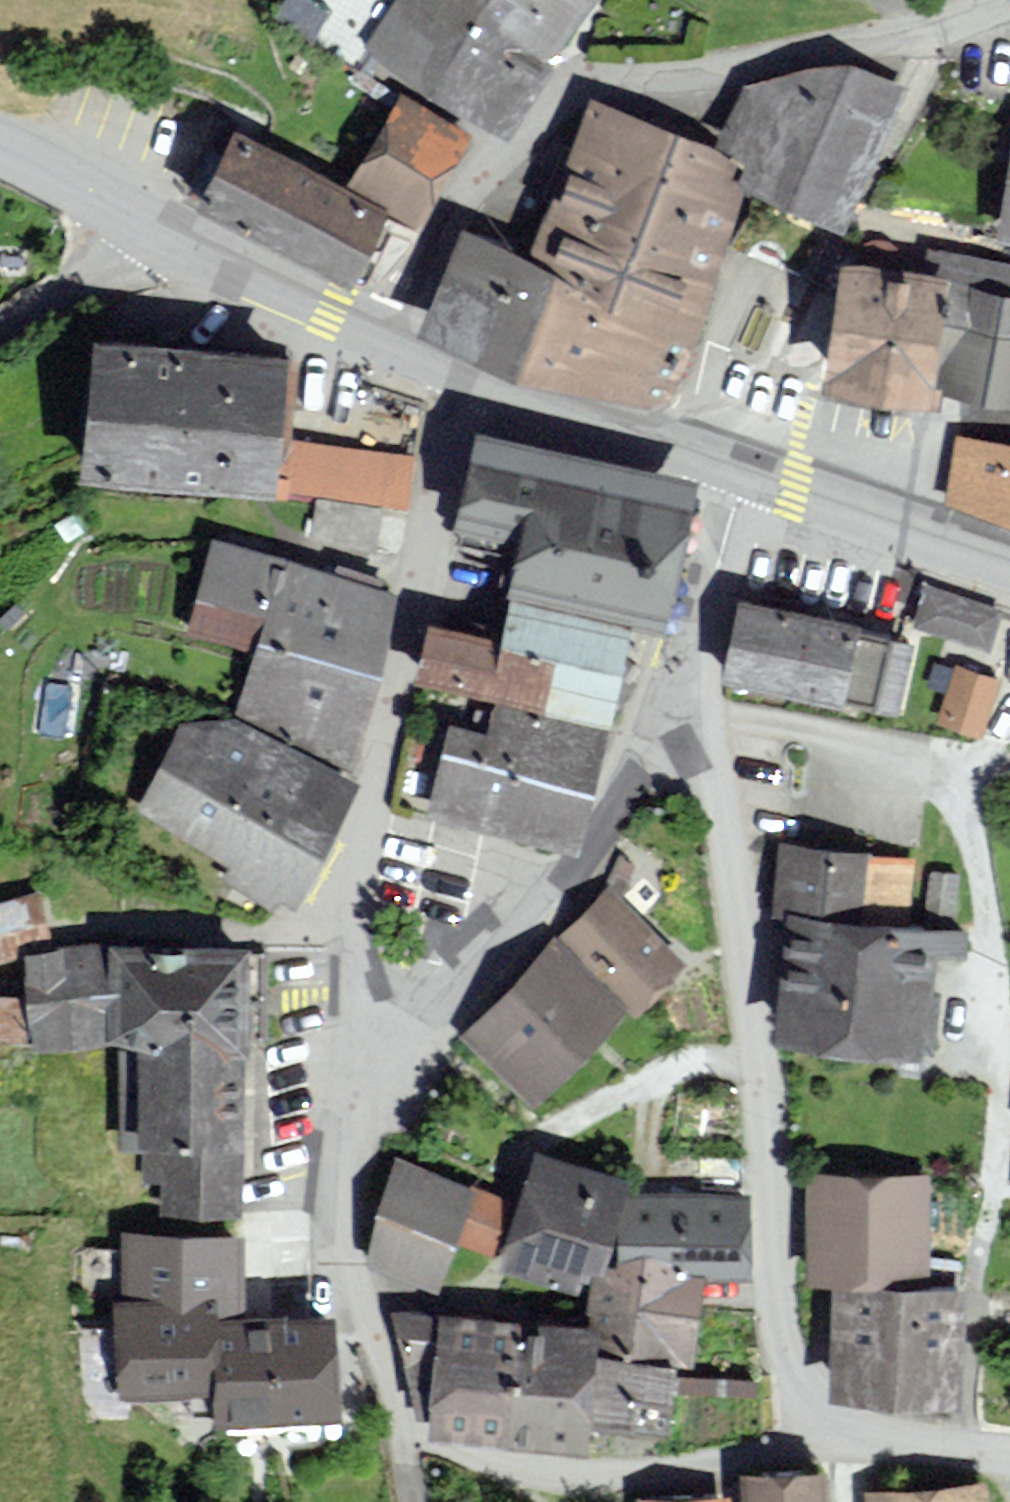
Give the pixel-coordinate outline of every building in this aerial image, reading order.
[(384,33),(492,96),(526,38),(552,53),(583,0),(403,0),(384,33)] [(843,54),(744,76),(719,134),(745,164),(842,208),(898,78),(843,54)] [(433,308),(653,399),(745,164),(719,134),(604,91),(536,250),(467,220),(433,308)] [(465,130),(404,93),(356,171),(417,209),(465,130)] [(348,280),(383,216),(240,141),(206,204),(348,280)] [(937,245),(931,272),(851,256),(833,352),(943,374),(945,365),(1009,377),(1009,259),(937,245)] [(282,338),(100,318),(86,453),(267,472),(282,338)] [(312,408),(298,484),(408,505),(423,429),(312,408)] [(1009,506),(1009,443),(967,434),(956,488),(1009,506)] [(690,489),(480,437),(461,513),(534,531),(523,577),(660,611),(690,489)] [(276,552),(220,539),(201,621),(257,634),(276,552)] [(392,581),(286,552),(243,712),(348,740),(392,581)] [(935,577),(919,623),(982,644),(997,598),(935,577)] [(503,629),(434,613),(423,659),(607,702),(629,612),(513,585),(503,629)] [(743,592),(727,658),(878,694),(894,627),(743,592)] [(995,674),(960,663),(945,711),(980,722),(995,674)] [(437,799),(572,830),(597,717),(499,695),(491,729),(455,721),(437,799)] [(217,708),(162,808),(282,875),(338,775),(217,708)] [(799,896),(788,1012),(922,1025),(930,936),(961,939),(963,917),(850,906),(856,843),(787,837),(781,894),(799,896)] [(0,892),(0,948),(48,938),(36,884),(0,892)] [(470,1023),(529,1086),(668,957),(609,893),(470,1023)] [(165,1132),(166,1197),(238,1194),(239,1132),(254,1132),(254,941),(128,941),(44,953),(50,1014),(144,1014),(147,1132),(165,1132)] [(7,997),(0,997),(0,1037),(9,1037),(7,997)] [(594,1286),(613,1229),(614,1285),(746,1282),(744,1183),(627,1186),(630,1178),(549,1151),(513,1260),(594,1286)] [(403,1164),(370,1252),(441,1278),(473,1190),(403,1164)] [(926,1171),(818,1169),(816,1254),(924,1256),(926,1171)] [(236,1223),(129,1222),(129,1293),(118,1295),(122,1384),(216,1373),(219,1404),(335,1392),(326,1302),(238,1313),(236,1223)] [(839,1274),(836,1374),(951,1377),(954,1278),(839,1274)] [(451,1310),(439,1412),(582,1429),(594,1327),(451,1310)] [(685,1355),(604,1354),(603,1400),(684,1401),(685,1355)] [(875,1501),(984,1501),(982,1476),(873,1485),(875,1501)] [(752,1488),(753,1501),(819,1501),(819,1486),(752,1488)] [(644,1493),(645,1501),(724,1501),(724,1488),(644,1493)]
